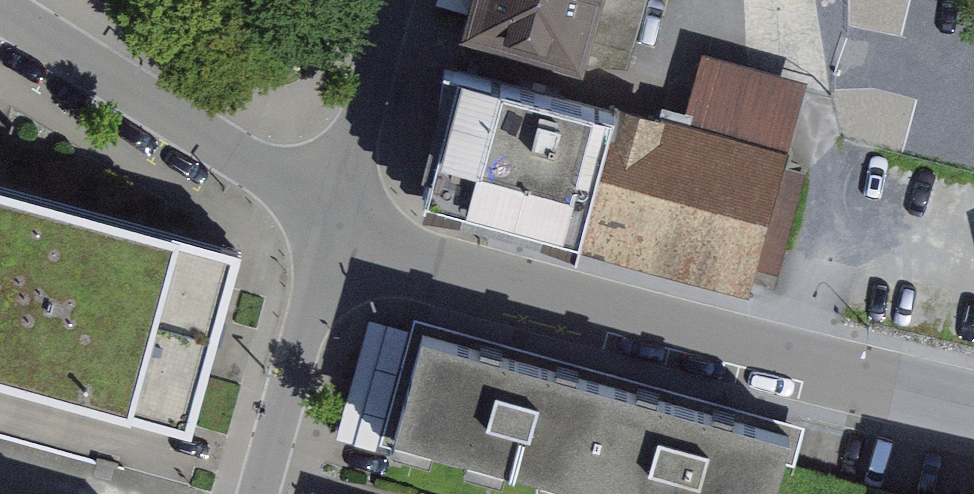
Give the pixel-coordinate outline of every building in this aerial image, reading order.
[(467,39),(586,70),(605,0),(478,0),(467,39)] [(686,136),(464,72),(424,210),(429,212),(741,301),(803,87),(709,59),(686,136)] [(262,248),(0,174),(0,358),(213,418),(262,248)] [(612,396),(429,342),(398,446),(566,493),(583,493),(612,396)] [(612,396),(583,493),(778,493),(785,468),(791,448),(612,396)] [(785,468),(778,493),(885,493),(785,468)]
